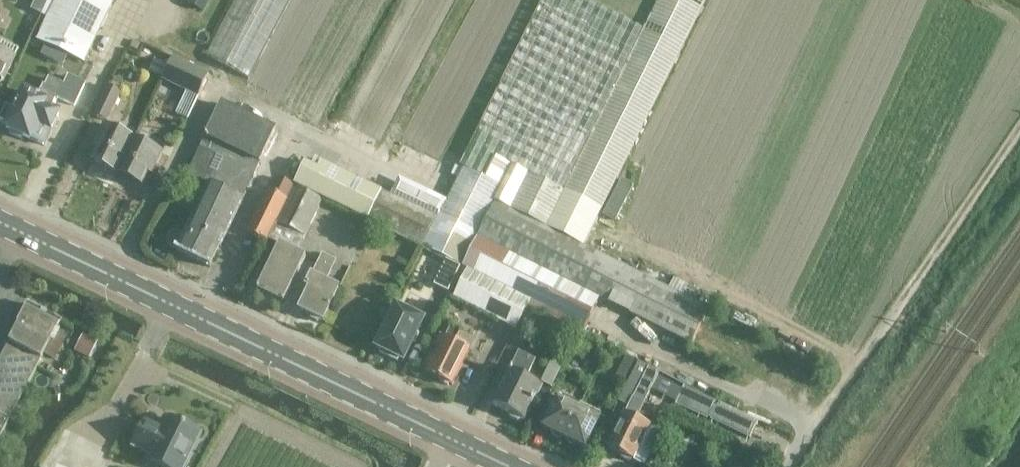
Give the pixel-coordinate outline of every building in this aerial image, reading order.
[(35,11),(38,12),(40,15),(47,18),(37,39),(48,45),(83,62),(114,0),(41,0),(35,11)] [(437,218),(381,191),(322,162),(320,167),(306,161),(295,184),(367,219),(366,221),(421,248),(448,260),(462,267),(494,202),(544,226),(583,246),(583,245),(705,0),(657,0),(642,29),(584,0),(541,0),(459,166),(463,168),(437,218)] [(14,57),(18,49),(0,40),(0,88),(14,57)] [(135,50),(138,44),(132,41),(129,47),(135,50)] [(173,56),(161,80),(197,97),(198,98),(209,74),(173,56)] [(155,59),(149,71),(162,77),(168,65),(155,59)] [(8,125),(6,129),(42,146),(59,111),(54,108),(58,99),(74,106),(85,84),(67,76),(63,84),(48,77),(39,96),(25,89),(14,112),(7,108),(0,121),(8,125)] [(121,92),(107,85),(93,115),(107,122),(121,92)] [(221,104),(181,188),(201,197),(183,235),(177,233),(174,232),(171,232),(169,234),(168,236),(167,240),(166,243),(167,247),(169,248),(211,268),(243,199),(242,198),(275,130),(221,104)] [(116,175),(133,140),(104,127),(93,149),(97,150),(90,163),(116,175)] [(133,140),(116,175),(142,188),(148,175),(151,177),(162,154),(133,140)] [(263,198),(246,232),(266,242),(268,238),(275,223),(281,211),(286,199),(293,185),(279,178),(272,192),(267,189),(263,198)] [(530,300),(527,306),(540,312),(582,334),(596,305),(599,298),(691,344),(709,309),(583,245),(583,246),(544,226),(494,202),(462,267),(530,300)] [(279,243),(256,290),(283,302),(305,256),(279,243)] [(298,311),(322,323),(339,288),(326,281),(336,261),(322,254),(312,274),(305,288),(308,290),(298,311)] [(435,285),(447,291),(459,267),(446,261),(435,285)] [(462,267),(457,276),(462,278),(452,298),(515,329),(527,306),(530,300),(462,267)] [(0,358),(0,437),(61,321),(28,304),(0,358)] [(522,347),(540,312),(527,306),(515,329),(510,340),(522,347)] [(376,348),(380,350),(379,353),(397,362),(398,359),(403,361),(412,342),(414,343),(418,335),(416,334),(423,320),(395,307),(376,348)] [(469,350),(455,343),(461,330),(446,324),(440,336),(441,336),(426,367),(428,368),(425,373),(451,386),(469,350)] [(98,342),(83,334),(74,351),(89,359),(98,342)] [(583,358),(592,339),(582,334),(572,352),(583,358)] [(519,353),(510,370),(493,406),(523,421),(540,385),(526,378),(534,361),(519,353)] [(614,378),(626,384),(636,362),(625,357),(614,378)] [(549,362),(538,384),(549,389),(560,367),(549,362)] [(624,416),(608,448),(633,461),(649,428),(634,421),(643,403),(644,403),(659,373),(637,363),(638,362),(636,362),(626,384),(627,384),(618,401),(629,407),(624,416)] [(713,407),(684,394),(679,405),(708,418),(713,407)] [(563,437),(577,409),(557,399),(543,427),(563,437)] [(743,423),(744,421),(716,408),(710,418),(750,437),(754,427),(743,423)] [(577,409),(563,437),(585,448),(599,419),(577,409)] [(145,422),(133,446),(152,455),(149,461),(162,466),(183,466),(199,433),(170,419),(163,433),(156,430),(157,428),(145,422)]
